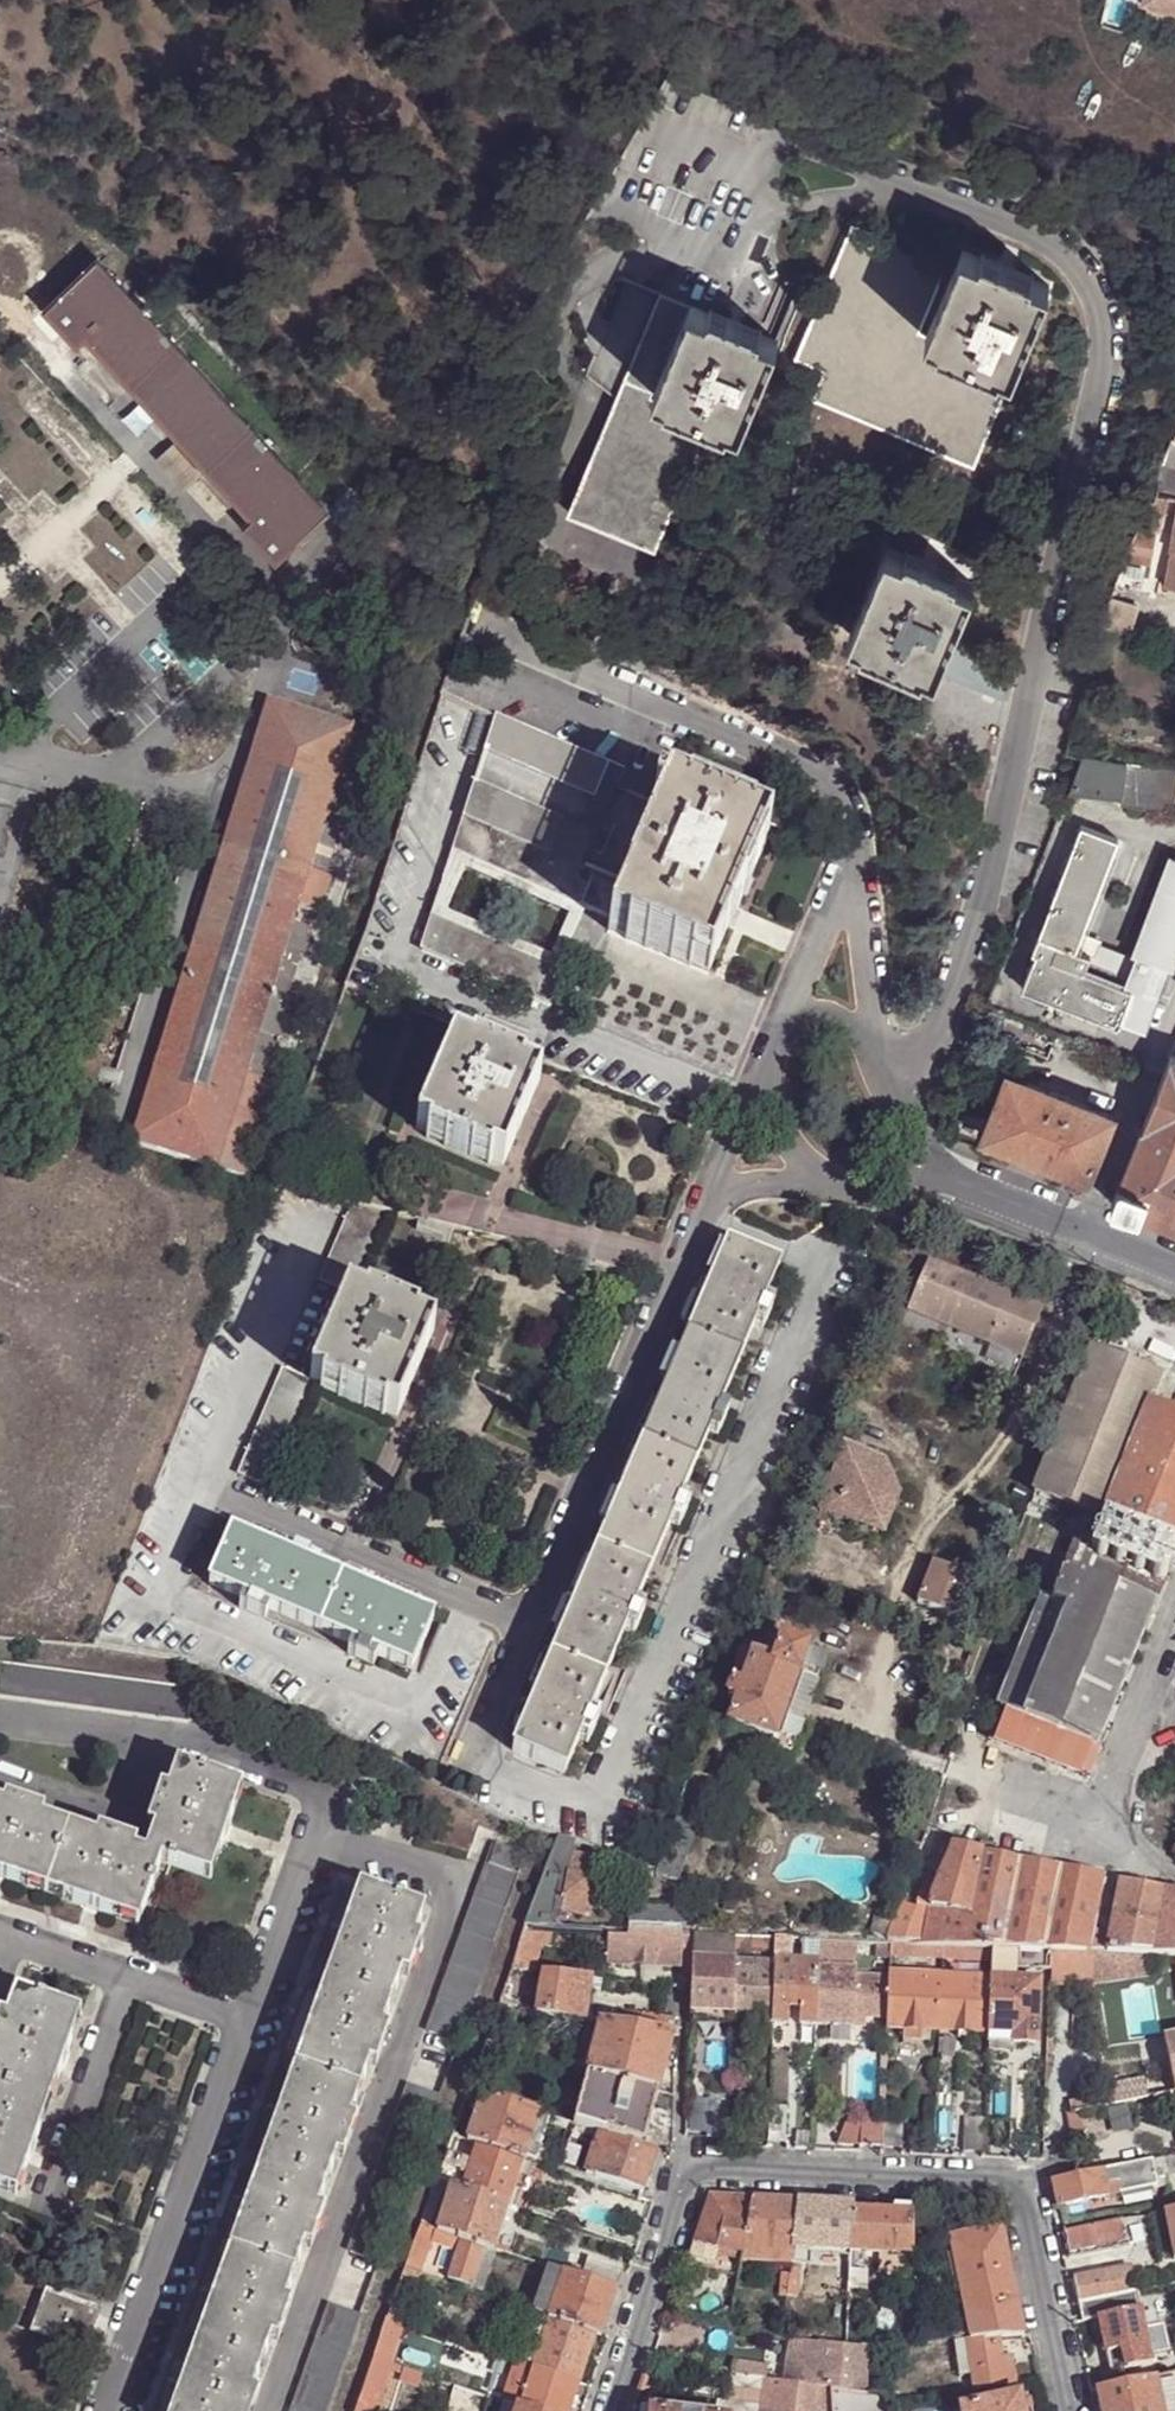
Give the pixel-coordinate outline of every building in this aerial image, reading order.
[(937,340),(927,335),(919,332),(948,266),(853,225),(797,357),(825,369),(812,398),(973,467),(1013,373),(1001,368),(999,372),(935,344),(937,340)] [(963,249),(927,335),(937,340),(935,344),(999,372),(1001,368),(1013,373),(1049,285),(1033,278),(1035,274),(982,251),(980,255),(963,249)] [(211,469),(258,518),(249,526),(281,561),(333,510),(275,449),(101,260),(47,309),(80,345),(88,338),(134,387),(163,417),(183,439),(211,469)] [(660,295),(624,381),(650,391),(687,305),(660,295)] [(708,310),(691,304),(653,393),(665,398),(664,401),(726,429),(728,424),(740,429),(778,341),(761,334),(763,331),(709,307),(708,310)] [(650,391),(624,381),(568,512),(654,550),(707,424),(649,398),(650,391)] [(163,417),(134,387),(112,408),(141,439),(163,417)] [(1174,466),(1174,438),(1172,437),(1162,463),(1174,466)] [(211,469),(183,439),(161,460),(189,490),(211,469)] [(1174,493),(1174,466),(1162,463),(1155,480),(1157,481),(1155,490),(1174,493)] [(1150,502),(1148,506),(1166,511),(1169,497),(1155,493),(1153,503),(1150,502)] [(1163,582),(1174,584),(1174,521),(1163,582)] [(1125,549),(1123,555),(1147,563),(1147,560),(1154,530),(1137,527),(1125,549)] [(926,663),(938,668),(952,635),(975,580),(956,573),(958,569),(905,547),(903,551),(887,544),(849,631),(862,637),(860,642),(924,667),(926,663)] [(952,635),(938,668),(1004,696),(1012,661),(952,635)] [(623,648),(620,658),(638,664),(642,653),(623,648)] [(129,1143),(214,1171),(244,1075),(245,1071),(292,923),(297,907),(308,872),(310,867),(342,769),(354,727),(279,704),(271,702),(263,728),(129,1143)] [(496,719),(486,752),(596,798),(609,765),(496,719)] [(486,752),(476,786),(582,830),(596,798),(486,752)] [(1068,790),(1122,796),(1121,808),(1158,814),(1161,799),(1174,802),(1174,770),(1082,753),(1068,790)] [(582,830),(596,836),(622,769),(609,765),(596,798),(582,830)] [(359,774),(342,769),(310,867),(328,872),(359,774)] [(583,867),(595,874),(625,885),(660,806),(647,800),(655,784),(622,769),(596,836),(583,867)] [(647,800),(660,806),(662,806),(667,792),(668,790),(655,784),(647,800)] [(465,818),(583,867),(596,836),(582,830),(476,786),(465,818)] [(629,887),(615,919),(610,932),(627,939),(625,942),(693,969),(694,966),(712,972),(731,929),(733,930),(768,847),(764,846),(769,834),(751,826),(753,823),(687,794),(686,797),(668,790),(667,792),(662,806),(660,806),(625,885),(629,887)] [(580,909),(583,906),(595,874),(583,867),(465,818),(453,854),(580,909)] [(1081,823),(1030,950),(1035,951),(1020,987),(1116,1026),(1119,1020),(1131,989),(1082,969),(1089,953),(1074,946),(1078,935),(1117,838),(1081,823)] [(558,971),(580,909),(453,854),(432,919),(558,971)] [(1131,989),(1119,1020),(1143,1030),(1169,968),(1173,969),(1174,965),(1174,862),(1172,861),(1133,957),(1078,935),(1074,946),(1089,953),(1082,969),(1131,989)] [(335,878),(308,872),(297,907),(323,914),(335,878)] [(595,874),(583,906),(585,908),(615,919),(629,887),(625,885),(595,874)] [(558,971),(432,919),(422,953),(551,1006),(565,974),(558,971)] [(310,929),(292,923),(245,1071),(265,1076),(310,929)] [(972,1038),(964,1058),(976,1063),(985,1043),(972,1038)] [(455,1044),(417,1132),(428,1136),(428,1141),(491,1168),(493,1164),(505,1169),(542,1082),(524,1074),(527,1070),(473,1048),(471,1052),(455,1044)] [(1170,1053),(1160,1076),(1111,1200),(1110,1203),(1138,1214),(1140,1209),(1174,1224),(1174,1055),(1170,1053)] [(1016,1148),(1055,1163),(1087,1176),(1111,1115),(1006,1074),(983,1135),(1016,1148)] [(244,1075),(214,1171),(247,1178),(275,1083),(244,1075)] [(1051,1172),(1055,1163),(1016,1148),(1012,1157),(1051,1172)] [(322,1286),(350,1296),(358,1299),(393,1215),(355,1206),(322,1286)] [(728,1242),(689,1335),(743,1357),(756,1325),(767,1297),(781,1263),(728,1242)] [(928,1262),(908,1310),(948,1327),(1022,1357),(1042,1309),(928,1262)] [(350,1296),(313,1384),(322,1387),(327,1389),(325,1392),(388,1420),(390,1416),(402,1420),(438,1334),(420,1326),(422,1323),(370,1301),(369,1304),(358,1299),(350,1296)] [(767,1297),(756,1325),(766,1328),(777,1302),(767,1297)] [(948,1327),(908,1310),(902,1325),(942,1341),(938,1350),(967,1362),(979,1367),(1013,1381),(1022,1357),(948,1327)] [(689,1335),(668,1386),(658,1411),(644,1446),(696,1467),(710,1435),(721,1406),(743,1357),(689,1335)] [(1140,1358),(1094,1339),(1090,1350),(1136,1368),(1140,1358)] [(1061,1502),(1087,1513),(1104,1520),(1111,1502),(1174,1525),(1174,1413),(1150,1404),(1161,1378),(1136,1368),(1090,1350),(1029,1504),(1056,1515),(1061,1502)] [(322,1387),(313,1384),(286,1373),(242,1479),(279,1493),(322,1387)] [(658,1411),(668,1386),(655,1380),(646,1406),(658,1411)] [(721,1406),(710,1435),(719,1438),(732,1411),(721,1406)] [(696,1467),(644,1446),(599,1554),(650,1575),(672,1525),(683,1498),(696,1467)] [(845,1447),(820,1509),(844,1500),(849,1507),(858,1511),(867,1512),(875,1508),(880,1504),(883,1499),(895,1504),(898,1495),(884,1462),(845,1447)] [(683,1498),(672,1525),(682,1529),(693,1503),(683,1498)] [(895,1504),(883,1499),(880,1504),(875,1508),(867,1512),(858,1511),(849,1507),(844,1500),(820,1509),(882,1534),(895,1504)] [(1111,1502),(1104,1520),(1091,1553),(1164,1581),(1169,1571),(1172,1572),(1174,1565),(1171,1563),(1174,1553),(1174,1525),(1111,1502)] [(1087,1513),(1063,1574),(1080,1580),(1091,1553),(1104,1520),(1087,1513)] [(212,1590),(244,1603),(270,1614),(321,1635),(344,1583),(233,1537),(212,1590)] [(1164,1581),(1091,1553),(1080,1580),(1063,1574),(1052,1601),(1051,1604),(1043,1602),(1027,1640),(1023,1651),(988,1739),(1086,1778),(1164,1581)] [(638,1606),(650,1575),(599,1554),(553,1661),(605,1683),(626,1633),(638,1606)] [(917,1606),(958,1622),(976,1576),(934,1560),(917,1606)] [(435,1621),(344,1583),(321,1635),(355,1649),(380,1660),(412,1673),(435,1621)] [(270,1614),(244,1603),(241,1613),(267,1622),(270,1614)] [(638,1606),(626,1633),(637,1637),(647,1610),(638,1606)] [(781,1717),(805,1649),(784,1642),(785,1636),(782,1634),(773,1662),(742,1653),(726,1697),(735,1702),(728,1723),(771,1739),(773,1740),(781,1717)] [(1023,1651),(1027,1640),(1020,1638),(1016,1648),(1023,1651)] [(380,1660),(355,1649),(350,1659),(377,1668),(380,1660)] [(821,1654),(805,1649),(781,1717),(800,1724),(823,1658),(821,1654)] [(592,1715),(605,1683),(553,1661),(516,1754),(566,1775),(582,1741),(592,1715)] [(592,1715),(582,1741),(591,1746),(601,1720),(592,1715)] [(800,1724),(781,1717),(773,1740),(771,1739),(769,1744),(771,1748),(787,1754),(791,1752),(800,1724)] [(160,1863),(160,1865),(210,1881),(240,1789),(176,1767),(160,1809),(154,1806),(153,1814),(158,1817),(144,1858),(160,1863)] [(694,1813),(677,1806),(653,1868),(676,1876),(697,1823),(690,1821),(694,1813)] [(160,1865),(160,1863),(144,1858),(119,1850),(121,1844),(112,1842),(110,1848),(24,1816),(26,1811),(18,1808),(16,1814),(0,1808),(0,1880),(53,1897),(140,1929),(160,1865)] [(697,1814),(694,1813),(690,1821),(697,1823),(700,1815),(698,1814),(697,1814)] [(568,1841),(555,1837),(526,1926),(547,1927),(549,1928),(552,1910),(557,1911),(557,1912),(581,1917),(584,1900),(595,1901),(598,1882),(587,1880),(590,1857),(566,1853),(568,1841)] [(940,1859),(946,1862),(952,1849),(955,1842),(949,1840),(940,1859)] [(979,1854),(994,1857),(997,1844),(981,1841),(979,1854)] [(430,2033),(462,2044),(520,1876),(513,1873),(520,1853),(497,1845),(430,2033)] [(933,1893),(923,1943),(943,1944),(992,1947),(1050,1949),(1053,1950),(1086,1951),(1090,1928),(1099,1877),(994,1857),(979,1854),(952,1849),(946,1862),(936,1885),(933,1893)] [(899,1903),(886,1943),(892,1942),(923,1943),(933,1893),(936,1885),(924,1880),(914,1909),(899,1903)] [(1107,1952),(1149,1953),(1171,1955),(1174,1955),(1174,1892),(1119,1881),(1110,1932),(1107,1952)] [(233,2245),(198,2341),(173,2410),(252,2410),(247,2409),(278,2327),(282,2329),(285,2320),(280,2318),(310,2236),(315,2238),(317,2228),(312,2226),(343,2145),(347,2146),(350,2138),(346,2136),(375,2053),(380,2054),(383,2047),(378,2044),(406,1962),(412,1964),(415,1956),(410,1953),(426,1911),(359,1888),(327,1979),(297,2062),(263,2157),(233,2245)] [(634,1907),(634,1913),(627,1913),(626,1930),(638,1931),(641,1931),(650,1931),(680,1933),(681,1914),(674,1914),(674,1908),(634,1907)] [(526,1926),(512,1970),(531,1971),(544,1935),(547,1927),(526,1926)] [(549,1928),(547,1927),(544,1935),(550,1937),(553,1928),(549,1928)] [(1086,1951),(1107,1952),(1110,1932),(1090,1928),(1086,1951)] [(626,1930),(611,1930),(610,1936),(641,1937),(650,1938),(680,1938),(680,1933),(650,1931),(641,1931),(638,1931),(626,1930)] [(693,1933),(680,1933),(680,1938),(679,1963),(678,1965),(679,1967),(691,1969),(691,1964),(692,1956),(693,1933)] [(735,1936),(693,1933),(692,1956),(734,1958),(734,1947),(735,1936)] [(641,1937),(610,1936),(608,1936),(607,1962),(678,1965),(679,1963),(680,1938),(650,1938),(641,1937)] [(748,1936),(735,1936),(734,1947),(747,1947),(748,1936)] [(764,1937),(748,1936),(747,1947),(763,1949),(764,1937)] [(776,1937),(764,1937),(763,1949),(776,1949),(776,1937)] [(797,1938),(776,1937),(776,1949),(796,1950),(797,1938)] [(803,1958),(796,1957),(794,2005),(800,2006),(799,2023),(815,2024),(818,1938),(804,1938),(803,1958)] [(818,1938),(815,2024),(853,2025),(853,2017),(865,2018),(889,2018),(891,1975),(854,1973),(855,1941),(818,1938)] [(891,1954),(892,1942),(886,1943),(878,1942),(877,1956),(891,1958),(891,1954)] [(923,1943),(892,1942),(891,1954),(942,1957),(943,1944),(923,1943)] [(943,1944),(942,1957),(992,1958),(992,1947),(943,1944)] [(1050,1949),(992,1947),(992,1958),(991,1966),(997,1966),(1009,1966),(1049,1968),(1050,1949)] [(1086,1951),(1053,1950),(1051,1980),(1092,1982),(1151,1973),(1149,1953),(1107,1952),(1086,1951)] [(691,1969),(691,1987),(690,2009),(714,2010),(732,2011),(734,1958),(692,1956),(691,1964),(691,1969)] [(775,1956),(775,1960),(773,2022),(788,2023),(788,2005),(794,2005),(796,1957),(775,1956)] [(775,1960),(734,1958),(732,2011),(732,2020),(773,2022),(775,1960)] [(1009,1966),(997,1966),(997,1978),(1008,1978),(1009,1966)] [(543,1972),(534,2012),(551,2015),(566,2017),(579,2019),(587,1976),(574,1975),(543,1972)] [(891,1973),(891,1975),(889,2018),(888,2028),(904,2028),(903,2040),(923,2041),(923,2029),(939,2029),(941,1976),(891,1973)] [(991,1978),(941,1976),(939,2029),(988,2031),(991,1978)] [(997,1978),(991,1978),(988,2031),(988,2041),(990,2041),(989,2049),(1015,2050),(1014,2042),(1036,2043),(1039,1980),(1026,1979),(1017,1979),(1008,1978),(997,1978)] [(1086,1988),(1086,1999),(1098,1999),(1098,1989),(1086,1988)] [(17,2199),(48,2114),(82,2018),(17,1993),(2,2037),(0,2035),(0,2193),(17,2199)] [(714,2010),(690,2009),(690,2020),(712,2022),(714,2010)] [(732,2020),(732,2011),(714,2010),(712,2022),(732,2022),(732,2020)] [(566,2017),(551,2015),(549,2030),(564,2032),(566,2017)] [(643,2030),(671,2034),(677,2035),(677,2020),(645,2016),(643,2030)] [(853,2017),(853,2025),(864,2026),(865,2018),(853,2017)] [(594,2021),(585,2020),(585,2028),(593,2030),(594,2021)] [(590,2065),(587,2072),(657,2089),(671,2034),(643,2030),(600,2022),(590,2065)] [(1165,2039),(1174,2089),(1174,2037),(1165,2039)] [(484,2046),(476,2066),(487,2069),(495,2049),(484,2046)] [(581,2070),(587,2072),(590,2065),(582,2063),(581,2070)] [(587,2072),(574,2122),(600,2130),(609,2133),(643,2143),(657,2089),(587,2072)] [(729,2099),(728,2091),(712,2090),(712,2098),(729,2099)] [(539,2112),(483,2096),(467,2141),(477,2143),(522,2158),(523,2154),(530,2137),(539,2112)] [(728,2138),(729,2099),(712,2098),(709,2098),(708,2137),(728,2138)] [(786,2104),(770,2104),(770,2106),(769,2123),(768,2139),(784,2140),(786,2104)] [(1128,2106),(1109,2110),(1114,2133),(1133,2129),(1128,2106)] [(1084,2130),(1079,2109),(1068,2111),(1071,2133),(1084,2130)] [(551,2115),(539,2112),(530,2137),(542,2141),(551,2115)] [(860,2144),(883,2146),(884,2115),(862,2114),(861,2119),(860,2144)] [(884,2115),(883,2146),(901,2147),(903,2116),(884,2115)] [(860,2144),(861,2119),(849,2118),(837,2143),(860,2144)] [(984,2127),(985,2120),(964,2120),(963,2150),(983,2151),(984,2143),(984,2127)] [(995,2127),(984,2127),(984,2143),(994,2144),(995,2127)] [(609,2133),(600,2130),(597,2137),(607,2140),(609,2133)] [(643,2143),(609,2133),(607,2140),(594,2175),(642,2191),(658,2147),(643,2143)] [(530,2137),(523,2154),(536,2157),(542,2141),(530,2137)] [(607,2140),(597,2137),(586,2173),(594,2175),(607,2140)] [(461,2188),(507,2203),(522,2158),(477,2143),(472,2160),(461,2188)] [(445,2152),(435,2179),(451,2185),(461,2188),(472,2160),(445,2152)] [(1153,2160),(1157,2184),(1164,2183),(1162,2171),(1174,2168),(1174,2155),(1153,2160)] [(1157,2184),(1153,2160),(1113,2167),(1115,2180),(1118,2191),(1157,2184)] [(1113,2167),(1104,2170),(1106,2182),(1115,2180),(1113,2167)] [(1174,2168),(1162,2171),(1164,2183),(1174,2180),(1174,2174),(1174,2168)] [(1104,2170),(1077,2175),(1053,2180),(1058,2204),(1108,2194),(1106,2182),(1104,2170)] [(435,2179),(433,2186),(440,2189),(448,2192),(451,2185),(435,2179)] [(1106,2182),(1108,2194),(1118,2191),(1115,2180),(1106,2182)] [(461,2188),(451,2185),(448,2192),(435,2230),(459,2238),(482,2245),(491,2248),(507,2203),(461,2188)] [(433,2186),(419,2224),(426,2227),(440,2189),(433,2186)] [(739,2275),(741,2263),(743,2255),(743,2252),(753,2200),(712,2197),(690,2259),(714,2264),(713,2270),(739,2275)] [(793,2247),(799,2202),(753,2200),(743,2252),(793,2254),(793,2247)] [(852,2251),(852,2209),(852,2204),(799,2202),(793,2247),(804,2248),(815,2249),(852,2251)] [(913,2253),(913,2206),(893,2205),(892,2211),(852,2209),(852,2251),(904,2253),(913,2253)] [(1165,2212),(1174,2259),(1174,2210),(1165,2212)] [(1140,2226),(1138,2217),(1064,2233),(1069,2258),(1133,2244),(1130,2227),(1140,2226)] [(419,2224),(403,2270),(418,2275),(429,2242),(433,2229),(426,2227),(419,2224)] [(1142,2243),(1140,2226),(1130,2227),(1133,2244),(1142,2243)] [(1000,2335),(1024,2333),(1001,2227),(950,2237),(970,2338),(1000,2335)] [(433,2229),(429,2242),(443,2247),(455,2250),(459,2238),(435,2230),(433,2229)] [(482,2245),(459,2238),(455,2250),(446,2278),(468,2286),(482,2245)] [(491,2248),(482,2245),(468,2286),(468,2287),(479,2291),(494,2249),(491,2248)] [(446,2278),(455,2250),(443,2247),(434,2273),(446,2278)] [(791,2266),(788,2296),(798,2297),(802,2265),(804,2248),(793,2247),(793,2254),(791,2266)] [(802,2265),(813,2266),(815,2249),(804,2248),(802,2265)] [(813,2266),(850,2268),(852,2251),(815,2249),(813,2266)] [(741,2263),(791,2266),(793,2254),(743,2252),(743,2255),(741,2263)] [(903,2272),(912,2273),(913,2253),(904,2253),(903,2272)] [(580,2277),(617,2289),(624,2268),(588,2257),(583,2269),(580,2277)] [(572,2265),(568,2273),(580,2277),(583,2269),(572,2265)] [(534,2312),(549,2317),(563,2272),(549,2267),(534,2312)] [(1079,2303),(1138,2291),(1132,2267),(1074,2279),(1079,2303)] [(850,2283),(850,2287),(861,2287),(861,2268),(850,2268),(850,2283)] [(403,2270),(385,2318),(401,2323),(418,2275),(403,2270)] [(563,2272),(549,2317),(596,2332),(602,2334),(617,2289),(580,2277),(568,2273),(563,2272)] [(839,2301),(849,2302),(850,2287),(850,2283),(840,2283),(839,2301)] [(1141,2309),(1138,2291),(1079,2303),(1083,2322),(1100,2318),(1141,2309)] [(49,2301),(38,2335),(85,2350),(95,2317),(49,2301)] [(363,2317),(333,2306),(296,2410),(329,2410),(363,2317)] [(1141,2309),(1100,2318),(1108,2353),(1122,2349),(1127,2369),(1152,2364),(1151,2355),(1145,2328),(1143,2316),(1141,2309)] [(511,2359),(516,2361),(532,2367),(549,2317),(534,2312),(527,2310),(511,2359)] [(1156,2313),(1143,2316),(1145,2328),(1158,2325),(1156,2313)] [(549,2317),(532,2367),(579,2383),(596,2332),(549,2317)] [(385,2318),(380,2334),(399,2340),(404,2324),(401,2323),(385,2318)] [(1158,2325),(1145,2328),(1151,2355),(1169,2352),(1163,2324),(1158,2325)] [(819,2342),(847,2347),(847,2337),(784,2325),(783,2337),(792,2338),(805,2340),(819,2342)] [(380,2334),(372,2357),(391,2363),(399,2340),(380,2334)] [(1004,2365),(1000,2335),(970,2338),(966,2338),(965,2340),(970,2377),(973,2389),(1017,2382),(1015,2365),(1004,2365)] [(866,2362),(867,2346),(847,2347),(819,2342),(805,2340),(792,2338),(785,2380),(814,2383),(833,2386),(867,2391),(866,2362)] [(959,2378),(970,2377),(965,2340),(955,2342),(959,2378)] [(880,2362),(876,2345),(867,2346),(866,2362),(880,2362)] [(1122,2349),(1108,2353),(1112,2373),(1127,2369),(1122,2349)] [(353,2410),(376,2410),(389,2369),(391,2363),(372,2357),(353,2410)] [(516,2361),(503,2401),(519,2406),(532,2367),(516,2361)] [(403,2367),(391,2363),(389,2369),(402,2373),(403,2367)] [(423,2374),(403,2367),(402,2373),(399,2379),(418,2386),(423,2374)] [(519,2406),(534,2410),(570,2410),(579,2383),(532,2367),(519,2406)] [(761,2391),(764,2376),(743,2374),(741,2388),(761,2391)] [(1155,2379),(1161,2410),(1174,2410),(1174,2374),(1155,2379)] [(785,2380),(764,2376),(761,2391),(758,2405),(758,2410),(781,2410),(785,2380)] [(1155,2379),(1097,2390),(1102,2410),(1161,2410),(1155,2379)] [(785,2380),(781,2410),(809,2410),(810,2408),(814,2383),(785,2380)] [(834,2410),(833,2386),(814,2383),(810,2408),(821,2409),(834,2410)] [(886,2394),(867,2391),(833,2386),(834,2410),(835,2410),(889,2410),(888,2402),(886,2394)] [(1021,2402),(1019,2395),(961,2408),(962,2410),(1023,2410),(1021,2402)] [(669,2410),(684,2410),(685,2402),(655,2399),(654,2409),(669,2410)] [(1021,2402),(1023,2410),(1033,2410),(1030,2400),(1021,2402)] [(758,2405),(718,2401),(716,2410),(758,2410),(758,2405)]
